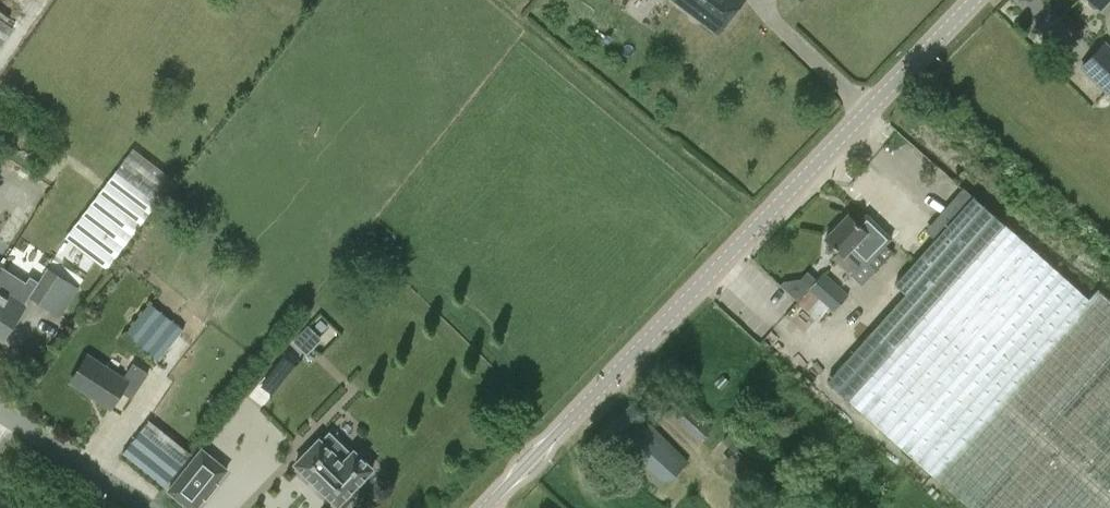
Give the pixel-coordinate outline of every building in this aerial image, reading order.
[(718,32),(742,0),(676,0),(718,32)] [(1100,9),(1109,0),(1088,0),(1088,2),(1094,8),(1099,7),(1100,9)] [(13,27),(0,18),(0,46),(13,27)] [(1109,89),(1109,48),(1106,43),(1083,67),(1108,91),(1109,89)] [(106,270),(174,180),(102,124),(33,214),(106,270)] [(1090,298),(968,192),(891,280),(901,290),(824,378),(930,472),(971,507),(1109,507),(1109,299),(1098,288),(1090,298)] [(861,285),(892,253),(884,245),(891,238),(866,214),(856,222),(848,214),(825,238),(839,251),(833,258),(861,285)] [(206,323),(243,277),(166,216),(92,307),(159,360),(195,315),(206,323)] [(26,305),(30,298),(60,317),(79,286),(48,266),(34,288),(0,265),(0,337),(4,339),(26,305)] [(791,311),(810,328),(830,307),(834,310),(849,294),(824,271),(808,289),(808,290),(795,306),(791,311)] [(307,351),(319,338),(308,328),(296,341),(307,351)] [(284,354),(263,380),(274,389),(295,362),(284,354)] [(149,372),(133,362),(123,378),(88,355),(71,381),(110,407),(121,391),(132,398),(149,372)] [(723,374),(715,383),(722,389),(730,380),(723,374)] [(220,401),(212,394),(206,401),(214,407),(220,401)] [(701,443),(717,424),(685,395),(668,413),(701,443)] [(689,460),(644,417),(631,404),(600,436),(613,449),(614,448),(661,490),(689,460)] [(122,453),(167,489),(193,456),(149,420),(122,453)] [(295,463),(338,504),(373,468),(354,450),(343,461),(319,438),(295,463)] [(165,491),(187,507),(192,507),(201,497),(203,498),(214,484),(212,483),(223,469),(198,449),(193,456),(167,489),(165,491)]
